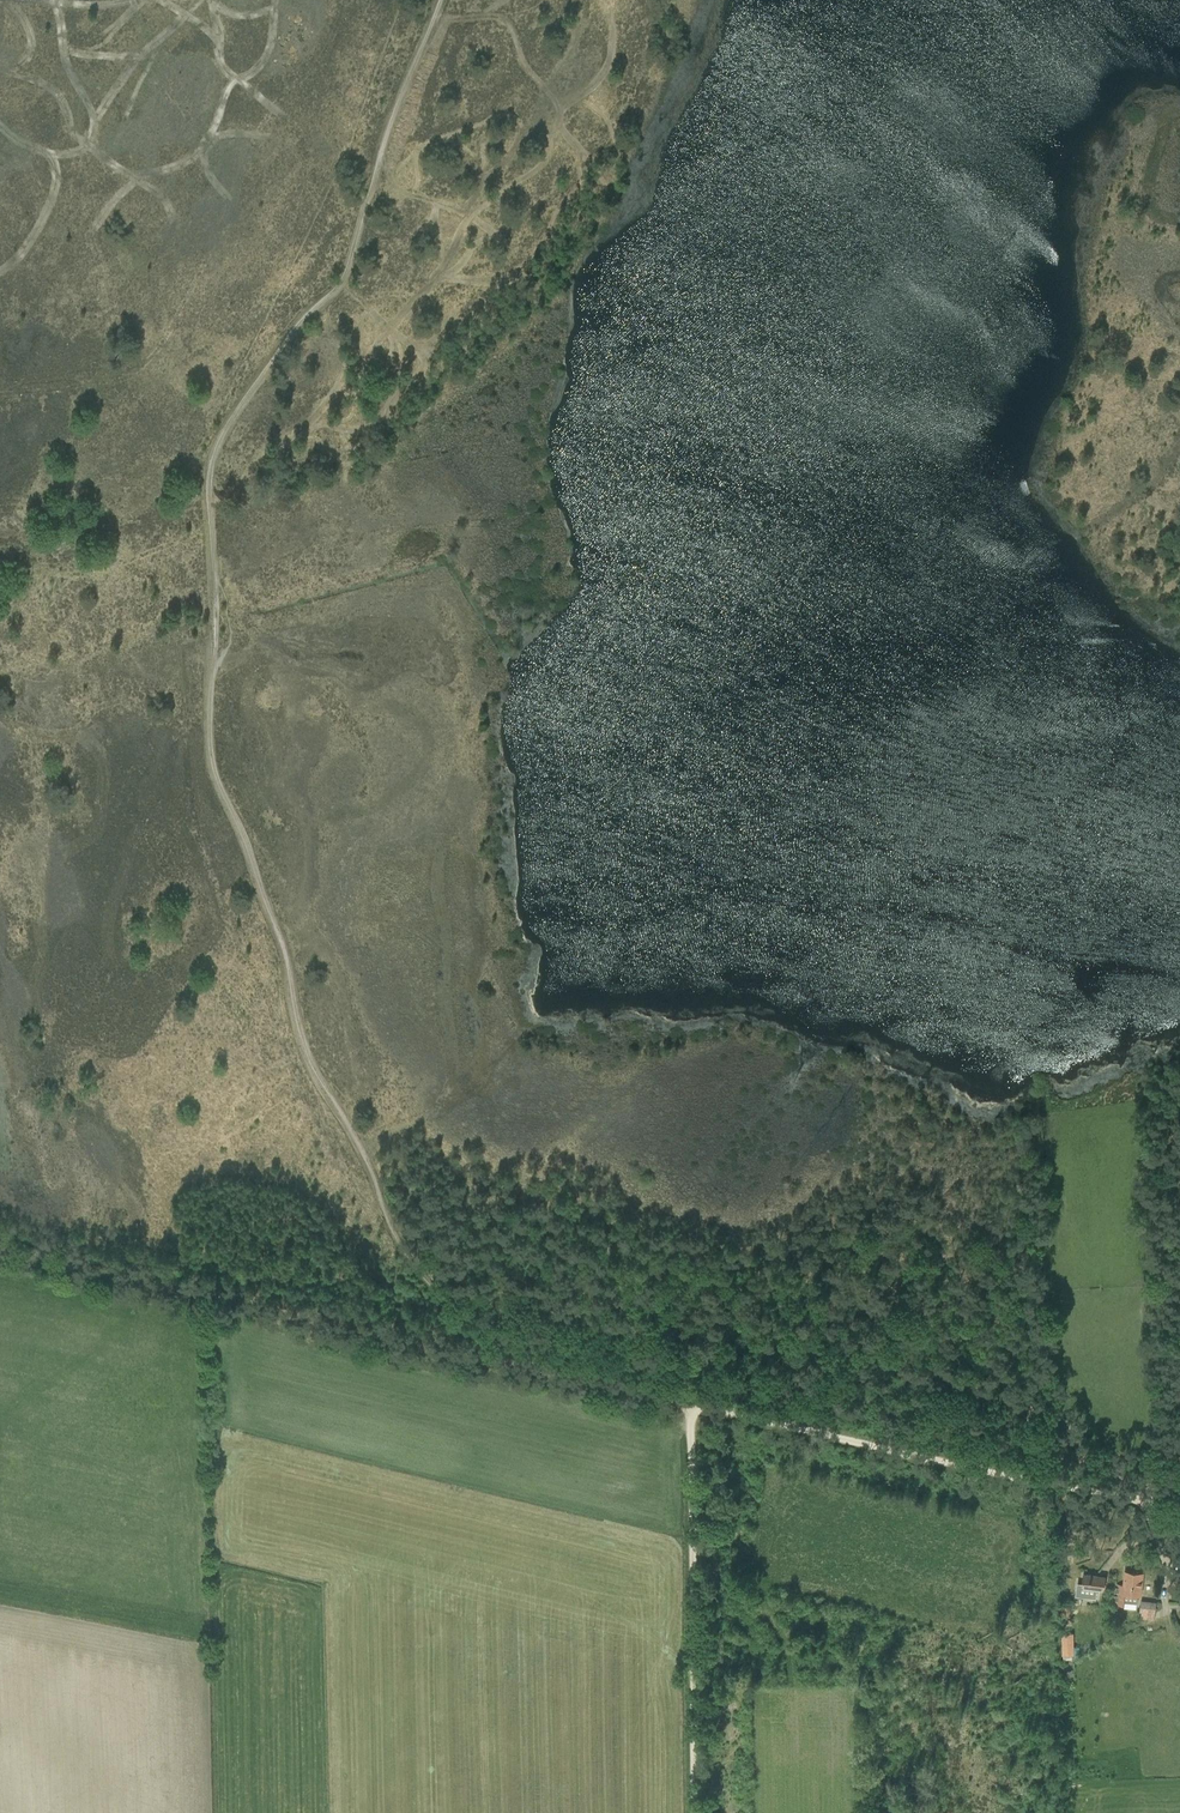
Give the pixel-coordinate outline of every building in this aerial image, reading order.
[(1113,1602),(1124,1604),(1124,1600),(1137,1602),(1138,1594),(1141,1594),(1143,1570),(1125,1569),(1124,1583),(1115,1582),(1113,1602)] [(1088,1592),(1096,1593),(1096,1588),(1104,1589),(1106,1576),(1083,1573),(1082,1586),(1089,1587),(1088,1592)] [(1139,1611),(1141,1611),(1140,1618),(1155,1619),(1156,1602),(1141,1600),(1139,1611)] [(1064,1654),(1074,1655),(1074,1633),(1064,1633),(1064,1654)]
